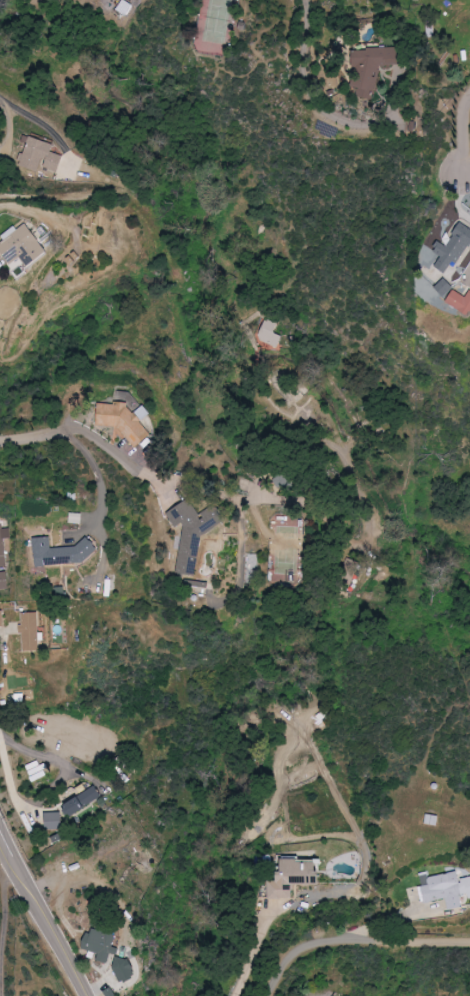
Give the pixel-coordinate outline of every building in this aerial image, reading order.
[(133,5),(125,0),(124,0),(118,10),(127,16),(133,5)] [(402,48),(353,49),(354,89),(378,89),(377,67),(402,66),(402,48)] [(18,165),(39,171),(40,167),(59,172),(64,155),(52,152),(54,144),(27,136),(18,165)] [(11,264),(21,257),(29,268),(49,252),(27,223),(19,230),(16,226),(2,237),(6,241),(0,246),(0,250),(11,264)] [(447,273),(454,261),(459,264),(469,248),(469,229),(462,223),(447,246),(440,241),(433,251),(442,257),(436,266),(447,273)] [(455,288),(446,278),(435,288),(444,298),(455,288)] [(469,313),(469,291),(468,296),(453,290),(447,303),(469,313)] [(280,335),(273,333),(275,325),(267,323),(262,340),(278,343),(280,335)] [(148,415),(129,413),(130,404),(100,402),(98,424),(126,427),(124,444),(145,446),(148,415)] [(176,573),(196,576),(203,532),(219,534),(222,513),(181,507),(181,512),(172,511),(170,524),(183,526),(176,573)] [(6,538),(11,538),(10,526),(0,527),(0,568),(7,568),(6,538)] [(33,538),(35,564),(96,562),(95,544),(51,546),(51,537),(33,538)] [(9,572),(0,573),(0,590),(9,590),(9,572)] [(23,652),(41,651),(40,613),(23,613),(23,652)] [(103,799),(97,787),(65,804),(71,816),(103,799)] [(45,830),(63,830),(62,813),(45,813),(45,830)] [(320,858),(283,858),(283,871),(279,871),(279,880),(269,880),(269,898),(293,898),(293,883),(320,883),(320,858)] [(460,879),(459,871),(429,877),(431,885),(421,886),(424,903),(447,899),(449,910),(462,907),(460,895),(468,893),(469,898),(469,877),(460,879)] [(118,933),(90,927),(85,949),(100,952),(98,960),(115,964),(113,977),(133,981),(137,960),(120,956),(122,948),(115,946),(118,933)]
